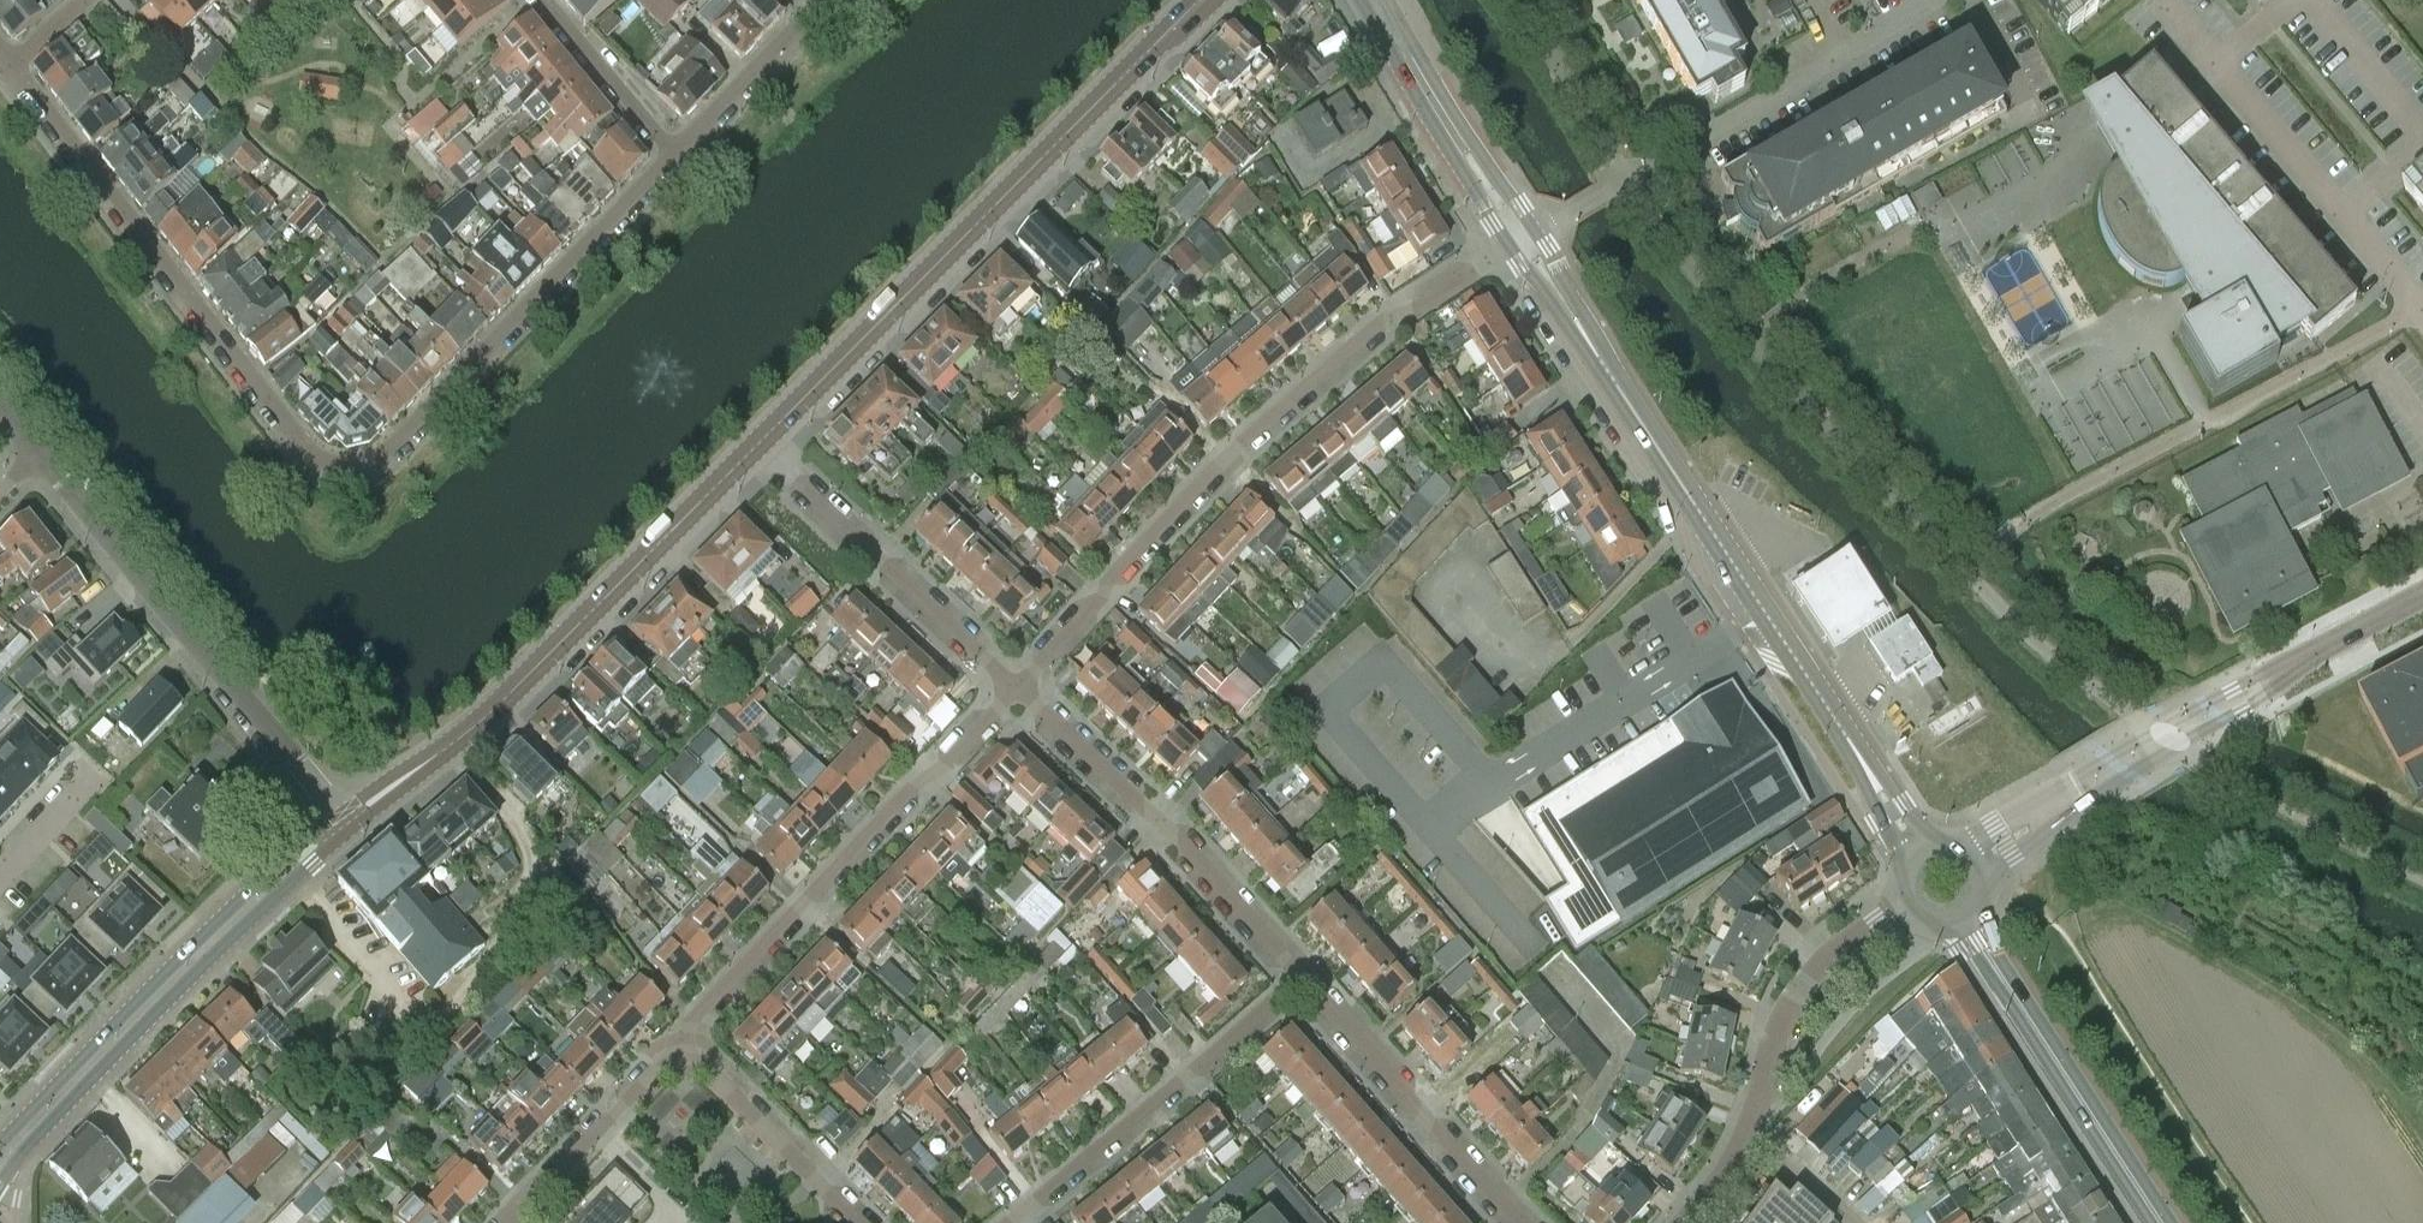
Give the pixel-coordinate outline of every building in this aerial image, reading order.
[(0,2),(0,25),(1,26),(14,15),(13,12),(27,0),(2,0),(0,2)] [(1,26),(11,38),(14,35),(18,40),(62,3),(60,0),(48,0),(39,7),(33,0),(27,0),(13,12),(14,15),(1,26)] [(176,0),(154,0),(148,6),(180,40),(197,23),(176,0)] [(207,0),(176,0),(197,23),(214,8),(207,0)] [(271,0),(259,0),(249,9),(264,27),(281,12),(279,10),(271,0)] [(271,0),(279,10),(291,0),(272,0),(271,0)] [(428,11),(442,0),(419,0),(428,11)] [(428,11),(443,29),(478,0),(442,0),(428,11)] [(443,29),(458,47),(513,1),(512,0),(496,0),(485,9),(478,0),(443,29)] [(568,5),(585,26),(617,0),(575,0),(568,5)] [(663,0),(639,0),(636,2),(664,30),(679,16),(663,0)] [(679,16),(693,2),(691,0),(663,0),(679,16)] [(731,4),(727,0),(716,0),(699,18),(742,60),(765,37),(731,4)] [(765,37),(786,17),(777,8),(784,0),(736,0),(731,4),(765,37)] [(1262,0),(1287,24),(1281,31),(1291,41),(1302,30),(1293,21),(1312,1),(1311,0),(1262,0)] [(1694,99),(1725,82),(1731,92),(1743,85),(1731,64),(1743,57),(1761,47),(1735,2),(1728,0),(1718,0),(1712,4),(1710,0),(1637,0),(1694,99)] [(2060,27),(2062,25),(2075,14),(2084,25),(2085,24),(2083,22),(2096,11),(2097,13),(2099,12),(2090,1),(2091,0),(2037,0),(2060,27)] [(106,3),(94,13),(110,32),(122,21),(106,3)] [(1626,43),(1643,34),(1634,17),(1617,26),(1626,43)] [(489,82),(545,35),(531,19),(497,48),(504,56),(482,74),(489,82)] [(47,85),(76,61),(69,52),(87,36),(80,28),(63,45),(34,69),(47,85)] [(1215,42),(1205,52),(1239,86),(1249,76),(1254,81),(1268,67),(1230,28),(1222,28),(1214,36),(1215,42)] [(545,35),(489,82),(485,85),(492,92),(504,83),(511,90),(523,80),(558,52),(545,35)] [(140,38),(132,44),(145,60),(153,54),(140,38)] [(1961,38),(1719,177),(1730,193),(1734,194),(1733,198),(1733,202),(1731,202),(1731,221),(1726,224),(1726,225),(1738,218),(1741,222),(1746,227),(1749,229),(1753,231),(1756,233),(1755,237),(1764,253),(1868,194),(1875,208),(1885,203),(1877,188),(2005,115),(1987,82),(1979,87),(1973,75),(1980,70),(1961,38)] [(676,82),(660,98),(684,122),(713,93),(712,92),(725,79),(686,41),(661,67),(676,82)] [(76,61),(47,85),(60,102),(89,79),(89,78),(82,70),(101,54),(95,47),(76,61)] [(558,52),(523,80),(531,88),(506,109),(513,117),(524,107),(572,68),(558,52)] [(1239,86),(1205,52),(1196,61),(1190,61),(1181,70),(1182,76),(1220,114),(1235,100),(1230,95),(1239,86)] [(415,53),(406,61),(408,63),(422,80),(423,78),(431,72),(415,53)] [(2162,62),(2162,63),(2168,69),(2175,64),(2175,63),(2170,56),(2169,56),(2162,62)] [(1295,62),(1281,75),(1305,102),(1320,88),(1295,62)] [(2183,280),(2185,278),(2208,318),(2178,336),(2214,398),(2277,362),(2268,346),(2300,327),(2312,341),(2355,304),(2151,65),(2108,101),(2119,114),(2097,127),(2122,170),(2118,171),(2115,172),(2113,173),(2111,175),(2109,176),(2106,179),(2104,182),(2103,185),(2101,188),(2100,190),(2099,195),(2099,200),(2098,205),(2098,210),(2098,215),(2099,220),(2100,224),(2101,229),(2102,231),(2103,236),(2104,238),(2105,240),(2108,245),(2123,267),(2124,268),(2127,272),(2130,274),(2134,277),(2138,280),(2142,282),(2146,284),(2150,285),(2156,287),(2164,288),(2169,287),(2173,286),(2176,285),(2179,284),(2181,282),(2183,280)] [(585,85),(572,68),(524,107),(538,123),(551,113),(585,85)] [(89,79),(60,102),(75,122),(111,95),(101,81),(107,77),(102,69),(89,78),(89,79)] [(170,93),(180,83),(171,71),(160,81),(170,93)] [(303,74),(301,95),(342,99),(345,78),(303,74)] [(180,83),(170,93),(186,111),(190,108),(189,107),(195,101),(180,83)] [(585,85),(551,113),(557,121),(544,132),(545,133),(551,139),(599,101),(585,85)] [(111,95),(75,122),(94,146),(119,127),(107,111),(118,104),(111,95)] [(1343,95),(1293,126),(1315,160),(1366,128),(1359,117),(1357,118),(1343,95)] [(196,101),(195,101),(189,107),(190,108),(202,123),(215,113),(201,97),(196,101)] [(421,143),(450,117),(436,101),(401,133),(414,148),(421,143)] [(613,118),(599,101),(551,139),(551,140),(557,148),(571,137),(578,146),(613,118)] [(450,117),(421,143),(434,158),(452,143),(475,123),(462,108),(451,118),(450,117)] [(1124,137),(1154,165),(1175,143),(1168,135),(1175,127),(1161,113),(1153,121),(1144,113),(1129,128),(1131,130),(1124,137)] [(409,124),(414,120),(410,115),(405,119),(409,124)] [(118,177),(149,146),(170,126),(161,116),(139,135),(134,129),(103,159),(118,177)] [(404,118),(397,124),(398,125),(399,124),(403,129),(409,124),(405,119),(404,118)] [(602,130),(599,134),(636,170),(648,158),(618,123),(606,135),(602,130)] [(1214,142),(1239,166),(1244,170),(1258,155),(1229,127),(1214,142)] [(530,145),(536,152),(551,140),(551,139),(545,133),(530,145)] [(585,144),(581,148),(620,187),(636,170),(599,134),(587,146),(585,144)] [(224,157),(255,175),(268,153),(238,135),(224,157)] [(1154,165),(1124,137),(1118,143),(1116,142),(1101,157),(1109,165),(1101,173),(1116,188),(1124,180),(1132,188),(1154,165)] [(157,156),(149,146),(118,177),(131,194),(162,163),(165,164),(172,157),(174,157),(182,150),(173,139),(164,147),(165,149),(157,156)] [(524,162),(527,159),(531,155),(519,139),(511,146),(524,161),(524,162)] [(1239,166),(1214,142),(1200,157),(1225,181),(1239,166)] [(452,143),(434,158),(448,174),(457,166),(466,158),(452,143)] [(185,146),(182,150),(174,157),(172,157),(165,164),(162,163),(131,194),(160,233),(196,198),(195,197),(182,211),(165,191),(198,159),(185,146)] [(620,187),(581,148),(573,157),(582,165),(573,175),(604,204),(620,187)] [(1375,191),(1405,171),(1391,149),(1362,167),(1359,163),(1348,170),(1346,168),(1320,184),(1329,195),(1353,180),(1364,198),(1375,191)] [(519,165),(520,164),(513,155),(498,166),(502,171),(501,171),(508,177),(509,177),(521,167),(519,165)] [(524,161),(520,164),(519,165),(521,167),(522,166),(535,182),(541,177),(527,159),(524,162),(524,161)] [(1268,159),(1253,169),(1264,186),(1279,176),(1268,159)] [(457,166),(448,174),(462,189),(470,181),(457,166)] [(604,204),(573,175),(564,166),(557,173),(566,183),(558,190),(589,220),(604,204)] [(508,177),(501,171),(490,182),(501,194),(514,182),(509,177),(508,177)] [(1420,194),(1405,171),(1375,191),(1389,214),(1420,194)] [(535,182),(526,190),(575,235),(589,220),(558,190),(542,175),(541,177),(535,182)] [(260,192),(248,178),(236,188),(248,202),(260,192)] [(1182,193),(1195,206),(1207,194),(1194,181),(1182,193)] [(1230,211),(1232,213),(1249,193),(1236,181),(1218,201),(1230,211)] [(485,184),(468,201),(477,210),(479,209),(478,208),(479,207),(486,215),(499,203),(492,194),(493,193),(485,184)] [(1074,184),(1060,199),(1062,201),(1071,209),(1085,195),(1074,184)] [(1933,185),(1911,197),(1921,215),(1943,202),(1933,185)] [(260,192),(248,202),(249,203),(243,208),(255,223),(275,205),(262,190),(260,192)] [(575,235),(526,190),(520,197),(537,213),(529,222),(560,251),(575,235)] [(1195,206),(1182,193),(1168,208),(1181,221),(1195,206)] [(1113,194),(1104,203),(1125,225),(1134,216),(1113,194)] [(1420,194),(1389,214),(1380,219),(1393,241),(1433,215),(1420,194)] [(196,198),(160,233),(172,247),(203,217),(213,209),(206,201),(202,205),(196,198)] [(313,225),(324,212),(313,200),(287,225),(299,238),(313,225)] [(477,210),(468,201),(440,227),(450,236),(477,210)] [(1230,211),(1218,201),(1201,219),(1215,231),(1232,213),(1230,211)] [(203,217),(172,247),(184,263),(215,232),(224,224),(213,209),(203,217)] [(215,232),(184,263),(197,279),(229,248),(238,240),(232,233),(242,224),(233,215),(224,224),(215,232)] [(1433,215),(1393,241),(1394,242),(1366,260),(1381,283),(1397,273),(1388,259),(1408,246),(1418,259),(1448,239),(1433,215)] [(512,243),(541,270),(556,254),(515,216),(508,224),(517,232),(510,239),(513,241),(512,243)] [(1027,231),(1018,240),(1045,267),(1034,278),(1052,295),(1064,284),(1052,273),(1059,266),(1066,272),(1090,250),(1077,238),(1068,246),(1041,219),(1039,220),(1035,216),(1024,228),(1027,231)] [(1352,238),(1361,232),(1355,221),(1345,227),(1352,238)] [(440,227),(434,222),(420,236),(422,239),(435,250),(437,253),(452,238),(450,236),(440,227)] [(1199,222),(1184,239),(1196,250),(1211,233),(1199,222)] [(351,239),(339,227),(329,237),(341,249),(351,239)] [(510,239),(499,228),(476,253),(471,249),(466,253),(472,259),(514,299),(541,270),(512,243),(513,241),(510,239)] [(228,256),(199,283),(212,298),(255,265),(252,261),(267,247),(254,232),(233,252),(228,256)] [(1311,267),(1346,308),(1367,289),(1344,262),(1355,253),(1338,232),(1326,242),(1332,249),(1311,267)] [(1361,232),(1352,238),(1359,249),(1368,243),(1361,232)] [(1111,258),(1132,282),(1157,259),(1136,236),(1111,258)] [(435,250),(422,239),(408,252),(436,279),(437,278),(434,274),(438,270),(426,258),(435,250)] [(1186,242),(1168,258),(1185,277),(1203,261),(1186,242)] [(436,279),(408,252),(381,277),(379,275),(377,278),(389,288),(391,286),(411,308),(416,303),(413,300),(436,279)] [(514,299),(472,259),(466,253),(461,258),(467,265),(466,267),(478,279),(471,286),(500,313),(514,299)] [(1000,261),(980,281),(1010,312),(1030,291),(1000,261)] [(1177,278),(1161,264),(1147,280),(1162,295),(1177,278)] [(266,278),(255,265),(212,298),(224,313),(259,285),(266,278)] [(1346,308),(1311,267),(1292,284),(1303,296),(1303,297),(1326,325),(1346,308)] [(282,314),(247,341),(267,366),(302,338),(292,326),(305,315),(332,290),(320,277),(301,298),(290,307),(288,305),(282,314)] [(500,313),(471,286),(462,277),(456,284),(465,293),(457,300),(487,328),(500,313)] [(259,285),(224,313),(235,327),(279,294),(266,278),(259,285)] [(377,278),(362,291),(374,302),(389,288),(377,278)] [(1147,280),(1128,301),(1144,316),(1162,295),(1147,280)] [(1010,312),(980,281),(959,302),(990,332),(995,338),(1004,329),(998,323),(1010,312)] [(374,302),(362,291),(351,302),(353,304),(351,306),(362,316),(364,315),(362,313),(374,302)] [(1461,300),(1469,312),(1480,305),(1472,292),(1461,300)] [(288,305),(279,294),(235,327),(247,341),(282,314),(288,305)] [(1303,297),(1283,313),(1283,314),(1307,342),(1326,325),(1303,297)] [(487,328),(457,300),(444,314),(458,327),(444,341),(460,356),(487,328)] [(1488,300),(1480,305),(1469,312),(1458,319),(1457,320),(1460,324),(1466,333),(1447,345),(1453,355),(1472,343),(1503,323),(1488,300)] [(1128,301),(1102,328),(1127,353),(1154,326),(1144,316),(1128,301)] [(1273,322),(1263,331),(1287,359),(1307,342),(1283,314),(1283,313),(1273,302),(1263,312),(1273,322)] [(349,329),(362,316),(351,306),(350,305),(338,318),(349,329)] [(460,356),(444,341),(407,308),(400,315),(422,337),(417,342),(417,343),(446,371),(460,356)] [(922,339),(952,370),(975,347),(944,316),(922,339)] [(349,329),(338,318),(329,327),(340,339),(342,337),(349,330),(349,329)] [(1517,345),(1503,323),(1472,343),(1486,365),(1517,345)] [(323,332),(322,331),(309,344),(319,355),(319,354),(338,374),(344,369),(351,362),(323,332)] [(1287,359),(1263,331),(1242,349),(1266,377),(1287,359)] [(417,343),(417,342),(406,333),(400,339),(410,349),(404,356),(433,384),(446,371),(417,343)] [(370,338),(363,345),(419,399),(433,384),(404,356),(403,357),(399,353),(393,359),(370,338)] [(952,370),(922,339),(901,360),(912,370),(903,379),(924,399),(952,370)] [(419,399),(363,345),(355,353),(378,375),(371,381),(406,413),(419,399)] [(1531,367),(1517,345),(1486,365),(1500,387),(1502,386),(1531,367)] [(1242,349),(1224,365),(1222,366),(1246,394),(1266,377),(1242,349)] [(1210,351),(1189,369),(1226,412),(1246,394),(1222,366),(1224,365),(1210,351)] [(1406,358),(1385,376),(1408,403),(1424,389),(1432,398),(1440,391),(1431,380),(1428,383),(1406,358)] [(288,366),(299,377),(305,370),(295,360),(288,366)] [(371,381),(351,362),(344,369),(355,379),(364,389),(356,397),(366,405),(388,426),(392,429),(406,413),(371,381)] [(299,377),(288,366),(273,380),(283,393),(299,377)] [(1513,404),(1516,408),(1545,390),(1531,367),(1502,386),(1513,404)] [(338,374),(349,385),(355,379),(344,369),(338,374)] [(1226,412),(1189,369),(1169,386),(1184,403),(1206,428),(1226,412)] [(1458,383),(1451,372),(1442,378),(1449,389),(1458,383)] [(1070,374),(1057,387),(1056,388),(1067,399),(1069,398),(1081,385),(1070,374)] [(1408,403),(1385,376),(1362,395),(1387,421),(1389,420),(1408,403)] [(883,377),(854,407),(910,462),(911,461),(889,440),(900,429),(922,450),(935,438),(912,416),(917,410),(883,377)] [(1056,388),(1057,387),(1049,380),(1031,398),(1032,399),(1031,400),(1053,421),(1072,401),(1069,398),(1067,399),(1056,388)] [(1460,382),(1458,383),(1449,389),(1456,400),(1467,392),(1460,382)] [(2241,450),(2181,482),(2208,533),(2190,542),(2235,628),(2304,592),(2278,542),(2321,519),(2316,510),(2325,506),(2320,496),(2336,488),(2345,506),(2398,479),(2353,392),(2302,419),(2297,410),(2236,442),(2241,450)] [(350,422),(349,421),(322,395),(315,402),(312,398),(299,411),(308,420),(306,421),(330,443),(335,438),(350,422)] [(1387,421),(1362,395),(1345,410),(1378,448),(1398,431),(1389,420),(1387,421)] [(1053,421),(1031,400),(1014,418),(1016,420),(1015,421),(1034,440),(1053,421)] [(1519,413),(1516,408),(1513,404),(1501,412),(1507,420),(1519,413)] [(350,422),(335,438),(347,450),(371,444),(388,426),(366,405),(349,421),(350,422)] [(1147,438),(1173,463),(1193,442),(1169,419),(1172,416),(1161,406),(1142,426),(1139,429),(1148,438),(1147,438)] [(910,462),(854,407),(824,437),(859,471),(867,462),(889,484),(910,462)] [(1378,448),(1345,410),(1324,428),(1357,466),(1378,448)] [(1545,468),(1578,446),(1561,420),(1528,442),(1545,468)] [(1034,440),(1015,421),(998,438),(1018,457),(1034,440)] [(1504,424),(1497,431),(1494,434),(1484,442),(1483,443),(1496,458),(1518,439),(1504,424)] [(1494,434),(1488,426),(1478,433),(1484,442),(1494,434)] [(1357,466),(1324,428),(1305,445),(1337,483),(1357,466)] [(960,461),(961,463),(969,454),(948,435),(937,445),(957,464),(960,461)] [(1147,438),(1129,457),(1155,482),(1173,463),(1147,438)] [(1337,483),(1305,445),(1284,463),(1317,501),(1337,483)] [(1595,471),(1578,446),(1545,468),(1561,493),(1595,471)] [(1155,482),(1129,457),(1120,467),(1109,457),(1100,466),(1112,475),(1111,477),(1136,501),(1155,482)] [(957,464),(926,498),(934,506),(945,494),(954,484),(957,487),(971,472),(965,467),(961,463),(960,461),(957,464)] [(1317,501),(1284,463),(1265,480),(1298,517),(1317,501)] [(1463,468),(1451,478),(1457,484),(1467,472),(1463,468)] [(1595,471),(1561,493),(1571,508),(1555,517),(1564,529),(1569,527),(1568,526),(1612,497),(1595,471)] [(1436,476),(1419,495),(1433,510),(1452,490),(1440,477),(1438,479),(1436,476)] [(1111,477),(1093,495),(1119,520),(1136,501),(1111,477)] [(1093,495),(1075,478),(1057,497),(1066,505),(1065,506),(1100,539),(1119,520),(1093,495)] [(1480,478),(1472,488),(1485,506),(1509,490),(1502,479),(1493,485),(1491,481),(1480,478)] [(1467,490),(1448,510),(1469,528),(1474,533),(1489,524),(1467,490)] [(1003,518),(1010,510),(991,492),(984,500),(1003,518)] [(938,510),(915,535),(934,553),(969,516),(945,494),(934,506),(938,510)] [(1507,494),(1485,508),(1491,518),(1513,503),(1507,494)] [(1419,495),(1400,516),(1413,532),(1433,510),(1419,495)] [(1247,496),(1229,516),(1265,551),(1266,550),(1275,558),(1288,534),(1284,530),(1247,496)] [(1628,522),(1612,497),(1568,526),(1569,527),(1571,530),(1577,532),(1584,527),(1595,544),(1628,522)] [(1059,531),(1057,534),(1058,535),(1082,558),(1100,539),(1065,506),(1058,514),(1067,523),(1060,530),(1059,531)] [(1010,510),(1003,518),(1023,537),(1030,529),(1010,510)] [(1448,510),(1437,522),(1457,541),(1469,528),(1448,510)] [(969,516),(934,553),(953,571),(988,534),(977,523),(969,516)] [(1229,516),(1211,535),(1237,560),(1246,550),(1257,559),(1265,551),(1229,516)] [(1413,532),(1400,516),(1382,535),(1389,543),(1396,550),(1413,532)] [(46,537),(30,517),(0,541),(0,545),(8,554),(0,561),(0,573),(46,537)] [(1050,521),(1043,528),(1055,539),(1058,535),(1056,534),(1059,531),(1060,530),(1050,521)] [(1518,558),(1527,552),(1517,536),(1524,531),(1518,521),(1500,532),(1518,558)] [(1437,522),(1426,534),(1447,552),(1457,541),(1437,522)] [(1628,522),(1595,544),(1611,569),(1645,548),(1628,522)] [(720,543),(717,546),(748,576),(755,584),(770,569),(768,567),(776,559),(739,523),(729,533),(726,533),(719,540),(720,543)] [(988,534),(953,571),(973,589),(999,561),(1000,562),(1009,553),(988,534)] [(1426,534),(1416,545),(1436,563),(1447,552),(1426,534)] [(1211,535),(1192,555),(1229,590),(1237,581),(1226,571),(1237,560),(1211,535)] [(1382,535),(1365,555),(1364,556),(1377,570),(1378,569),(1396,550),(1389,543),(1382,535)] [(5,584),(3,582),(20,569),(29,581),(61,556),(46,537),(0,573),(0,588),(5,584)] [(1041,555),(1049,546),(1039,537),(1031,546),(1041,555)] [(1436,563),(1416,545),(1405,557),(1425,575),(1436,563)] [(748,576),(717,546),(715,547),(712,547),(705,555),(706,557),(695,568),(711,584),(700,596),(722,618),(734,605),(755,584),(748,576)] [(1049,546),(1041,555),(1042,556),(1036,563),(1054,579),(1068,563),(1049,546)] [(1364,556),(1365,555),(1362,552),(1340,574),(1359,593),(1380,571),(1378,569),(1377,570),(1364,556)] [(1544,577),(1527,552),(1518,558),(1534,583),(1544,577)] [(1487,569),(1494,581),(1517,566),(1510,554),(1487,569)] [(1192,555),(1174,574),(1200,599),(1201,599),(1212,609),(1229,590),(1192,555)] [(1405,557),(1383,580),(1414,588),(1414,587),(1425,575),(1405,557)] [(999,561),(973,589),(992,606),(1018,579),(1011,572),(1000,562),(999,561)] [(27,607),(14,621),(39,645),(53,629),(45,620),(51,615),(86,588),(68,565),(54,576),(50,571),(41,578),(45,582),(22,601),(27,607)] [(1520,570),(1517,566),(1494,581),(1501,592),(1524,577),(1520,570)] [(1544,577),(1534,583),(1555,616),(1572,605),(1552,573),(1544,578),(1544,577)] [(1200,599),(1174,574),(1156,593),(1183,618),(1183,617),(1200,599)] [(1529,585),(1524,577),(1501,592),(1508,603),(1531,588),(1529,585)] [(1316,598),(1335,616),(1336,615),(1335,614),(1354,595),(1335,578),(1316,598)] [(1018,579),(992,606),(1012,625),(1036,600),(1038,598),(1034,594),(1018,579)] [(1414,588),(1383,580),(1368,597),(1372,601),(1410,605),(1414,588)] [(1049,592),(1042,585),(1034,594),(1038,598),(1036,600),(1039,603),(1049,592)] [(1538,599),(1531,588),(1508,603),(1516,614),(1538,599)] [(679,589),(659,610),(701,652),(707,645),(708,640),(710,643),(722,631),(679,589)] [(1183,618),(1156,593),(1137,613),(1164,638),(1164,637),(1175,645),(1193,627),(1183,617),(1183,618)] [(851,643),(876,617),(857,598),(831,625),(841,634),(812,665),(822,675),(851,643)] [(1316,598),(1298,617),(1317,635),(1335,616),(1316,598)] [(1546,612),(1538,599),(1516,614),(1524,626),(1546,612)] [(1421,616),(1410,605),(1372,601),(1401,634),(1421,616)] [(701,652),(659,610),(648,621),(645,618),(633,631),(644,641),(645,639),(664,658),(655,667),(677,688),(685,680),(691,686),(708,670),(699,661),(703,657),(699,654),(701,652)] [(4,632),(10,625),(0,615),(0,628),(4,632)] [(1421,616),(1401,634),(1409,644),(1429,626),(1421,616)] [(876,617),(851,643),(870,661),(895,634),(876,617)] [(1317,635),(1298,617),(1283,633),(1302,651),(1317,635)] [(1901,624),(1872,643),(1888,667),(1886,669),(1888,671),(1889,670),(1896,682),(1914,670),(1925,686),(1943,674),(1908,619),(1904,622),(1903,620),(1900,622),(1901,624)] [(76,639),(46,667),(58,679),(72,665),(93,688),(139,646),(125,631),(123,633),(115,624),(86,650),(76,639)] [(1144,653),(1152,644),(1133,626),(1117,642),(1127,651),(1111,668),(1105,662),(1114,653),(1107,646),(1096,657),(1099,660),(1076,684),(1097,704),(1128,669),(1136,660),(1143,652),(1144,653)] [(1438,636),(1429,626),(1409,644),(1418,654),(1438,636)] [(17,634),(1,651),(13,663),(29,646),(17,634)] [(915,653),(895,634),(870,661),(890,680),(915,653)] [(1438,636),(1418,654),(1427,664),(1447,646),(1438,636)] [(1273,667),(1280,674),(1299,654),(1283,639),(1266,658),(1274,665),(1273,667)] [(362,645),(360,648),(360,652),(361,655),(363,658),(367,660),(370,660),(374,658),(376,656),(377,653),(377,649),(376,646),(374,644),(370,643),(366,643),(362,645)] [(1162,654),(1152,644),(1144,653),(1154,663),(1162,654)] [(1455,655),(1447,646),(1427,664),(1436,674),(1456,656),(1455,655)] [(602,662),(592,672),(623,702),(632,711),(641,703),(655,688),(615,649),(602,662)] [(1462,649),(1455,655),(1456,656),(1436,674),(1446,686),(1468,666),(1473,662),(1462,649)] [(786,650),(765,673),(783,691),(805,668),(786,650)] [(13,663),(1,651),(0,652),(0,677),(13,663)] [(915,653),(890,680),(908,696),(897,708),(898,709),(934,671),(915,653)] [(1182,689),(1189,680),(1180,672),(1170,663),(1160,675),(1178,693),(1182,688),(1182,689)] [(2361,698),(2403,777),(2406,775),(2421,802),(2422,801),(2422,665),(2397,679),(2361,698)] [(1205,666),(1194,677),(1239,718),(1261,694),(1237,672),(1225,685),(1205,666)] [(1477,676),(1468,666),(1446,686),(1455,696),(1477,676)] [(1280,674),(1273,667),(1262,677),(1270,685),(1280,674)] [(851,682),(850,681),(835,668),(826,679),(841,693),(851,682)] [(1147,686),(1128,669),(1097,704),(1115,721),(1147,686)] [(953,689),(934,671),(898,709),(905,715),(911,709),(923,721),(926,718),(944,699),(953,689)] [(580,697),(572,705),(602,734),(610,726),(616,732),(629,717),(588,677),(585,679),(582,676),(573,686),(576,688),(573,691),(580,697)] [(1477,676),(1455,696),(1463,705),(1486,685),(1477,676)] [(851,682),(841,693),(854,705),(867,691),(853,678),(850,681),(851,682)] [(1200,690),(1189,680),(1182,689),(1192,698),(1200,690)] [(20,698),(4,682),(0,686),(0,717),(20,698)] [(161,685),(120,728),(142,749),(182,706),(161,685)] [(1486,685),(1463,705),(1471,715),(1494,694),(1486,685)] [(1148,687),(1147,686),(1115,721),(1135,740),(1160,713),(1141,695),(1148,687)] [(746,697),(758,709),(767,699),(755,687),(746,697)] [(1503,704),(1502,703),(1494,694),(1471,715),(1480,725),(1503,704)] [(1509,696),(1502,703),(1503,704),(1480,725),(1490,736),(1521,709),(1509,696)] [(758,709),(746,697),(728,716),(741,728),(758,709)] [(961,715),(944,699),(926,718),(943,734),(961,715)] [(556,704),(532,727),(557,753),(581,731),(556,704)] [(0,740),(0,742),(6,748),(6,747),(41,778),(41,779),(58,760),(38,741),(48,729),(23,705),(11,718),(16,723),(0,740)] [(1745,706),(1557,824),(1610,910),(1587,924),(1581,914),(1579,915),(1596,942),(1808,808),(1745,706)] [(880,729),(887,721),(875,711),(868,718),(880,729)] [(1160,713),(1135,740),(1154,758),(1179,731),(1179,732),(1187,723),(1178,715),(1170,723),(1160,713)] [(887,721),(880,729),(879,730),(900,749),(914,735),(893,714),(887,721)] [(721,715),(708,728),(731,749),(739,741),(748,750),(752,746),(721,715)] [(114,729),(105,720),(91,734),(101,743),(114,729)] [(847,755),(874,780),(893,760),(869,738),(872,735),(860,724),(853,731),(862,739),(856,746),(848,740),(839,748),(847,755)] [(931,728),(922,738),(931,747),(940,737),(931,728)] [(1179,731),(1154,758),(1174,776),(1196,753),(1198,750),(1198,749),(1195,746),(1179,732),(1179,731)] [(688,751),(712,774),(730,756),(707,732),(688,751)] [(1198,749),(1198,750),(1196,753),(1209,765),(1227,746),(1213,733),(1198,749)] [(509,761),(501,769),(519,786),(514,792),(533,811),(561,782),(521,742),(514,742),(505,751),(506,758),(509,761)] [(1227,746),(1209,765),(1223,779),(1244,757),(1230,743),(1227,746)] [(0,754),(0,774),(24,796),(41,778),(6,747),(6,748),(0,754)] [(997,778),(1013,794),(1038,767),(1018,748),(1010,757),(1000,748),(975,775),(988,788),(997,778)] [(712,774),(688,751),(665,774),(700,808),(723,784),(712,774)] [(847,755),(828,775),(855,800),(874,780),(847,755)] [(1311,785),(1319,778),(1299,755),(1291,763),(1311,785)] [(1205,797),(1200,802),(1221,825),(1247,801),(1255,793),(1262,787),(1262,786),(1246,770),(1252,765),(1244,757),(1223,779),(1205,797)] [(640,765),(632,773),(644,785),(652,777),(640,765)] [(1057,785),(1038,767),(1013,794),(1032,812),(1057,785)] [(7,814),(24,796),(0,774),(0,807),(7,814)] [(855,800),(828,775),(820,784),(808,774),(798,783),(811,794),(837,819),(855,800)] [(163,791),(147,808),(158,819),(158,820),(199,860),(220,839),(231,850),(251,828),(199,777),(175,802),(163,791)] [(659,778),(636,802),(660,825),(665,819),(660,814),(678,795),(659,778)] [(1319,778),(1311,785),(1311,786),(1302,793),(1310,802),(1309,803),(1315,811),(1326,801),(1332,809),(1340,802),(1319,778)] [(983,826),(984,825),(994,814),(964,785),(952,797),(983,826)] [(1077,804),(1057,785),(1032,812),(1052,830),(1077,804)] [(442,807),(473,841),(495,822),(466,787),(442,807)] [(1247,801),(1221,825),(1241,848),(1267,824),(1277,816),(1255,793),(1247,801)] [(811,794),(793,813),(819,839),(837,819),(811,794)] [(793,813),(777,799),(759,819),(761,821),(762,821),(801,858),(819,839),(793,813)] [(612,801),(602,811),(611,820),(621,809),(612,801)] [(89,803),(78,814),(123,857),(134,846),(89,803)] [(1786,833),(1794,846),(1813,833),(1816,837),(1843,819),(1833,803),(1786,833)] [(1095,821),(1077,804),(1052,830),(1071,848),(1095,821)] [(473,841),(442,807),(420,827),(449,861),(473,841)] [(626,812),(617,821),(632,835),(638,828),(631,821),(633,818),(626,812)] [(931,834),(965,867),(984,847),(950,814),(931,834)] [(994,814),(984,825),(993,834),(1004,823),(994,814)] [(617,821),(602,837),(616,851),(632,835),(617,821)] [(762,821),(761,821),(753,830),(757,835),(750,843),(757,850),(756,851),(758,854),(783,877),(801,858),(762,821)] [(1115,839),(1095,821),(1071,848),(1086,862),(1091,866),(1092,864),(1115,839)] [(1288,847),(1267,824),(1241,848),(1261,870),(1288,847)] [(1017,826),(1009,835),(1015,841),(1023,832),(1017,826)] [(420,827),(398,846),(427,879),(434,888),(456,869),(449,861),(420,827)] [(598,832),(585,845),(586,846),(583,849),(600,866),(609,875),(624,859),(616,851),(602,837),(598,832)] [(1794,846),(1786,833),(1764,847),(1774,859),(1794,846)] [(965,867),(931,834),(913,852),(940,878),(951,867),(958,874),(965,867)] [(100,837),(88,850),(99,861),(103,865),(116,852),(100,837)] [(567,861),(580,848),(570,838),(557,851),(567,861)] [(427,879),(398,846),(392,839),(341,883),(433,991),(484,947),(446,902),(430,915),(411,893),(427,879)] [(1803,860),(1825,894),(1853,876),(1830,842),(1803,860)] [(1020,862),(1029,854),(1018,844),(1010,853),(1020,862)] [(1304,866),(1288,847),(1261,870),(1282,893),(1285,891),(1299,906),(1317,889),(1313,885),(1339,863),(1325,847),(1304,866)] [(568,865),(566,864),(565,866),(583,883),(600,866),(583,849),(568,865)] [(913,852),(894,872),(921,898),(940,878),(913,852)] [(1029,854),(1020,862),(1039,880),(1040,879),(1041,878),(1043,877),(1051,868),(1040,858),(1037,862),(1029,854)] [(1417,907),(1426,899),(1386,854),(1377,862),(1417,907)] [(714,877),(750,911),(769,891),(744,868),(733,857),(714,877)] [(504,859),(496,867),(507,879),(515,871),(504,859)] [(1825,894),(1803,860),(1775,878),(1797,912),(1825,894)] [(714,877),(699,862),(692,870),(707,884),(696,896),(697,898),(732,931),(750,911),(714,877)] [(1747,865),(1734,879),(1756,898),(1768,885),(1747,865)] [(1145,866),(1140,870),(1118,890),(1122,894),(1130,903),(1119,913),(1129,923),(1139,913),(1166,890),(1145,866)] [(507,879),(496,867),(488,874),(499,886),(507,879)] [(1075,912),(1084,903),(1098,887),(1102,883),(1102,882),(1086,867),(1068,885),(1058,896),(1074,911),(1075,912)] [(155,911),(166,899),(133,868),(104,899),(110,905),(142,935),(144,934),(143,934),(160,916),(155,911)] [(921,898),(894,872),(876,891),(903,917),(903,916),(915,928),(933,909),(921,898)] [(1041,878),(1040,879),(1058,896),(1068,885),(1067,884),(1054,885),(1053,886),(1043,877),(1041,878)] [(1756,898),(1734,879),(1718,896),(1726,902),(1732,896),(1746,909),(1756,898)] [(1022,924),(1036,937),(1063,909),(1039,886),(1014,913),(1024,922),(1022,924)] [(53,887),(42,898),(54,910),(65,898),(53,887)] [(1110,898),(1098,887),(1084,903),(1096,914),(1110,899),(1110,898)] [(1186,912),(1166,890),(1139,913),(1159,936),(1186,912)] [(903,917),(876,891),(858,910),(885,935),(903,917)] [(42,898),(31,911),(42,922),(54,910),(42,898)] [(697,898),(679,917),(714,950),(732,931),(697,898)] [(1348,968),(1375,944),(1334,898),(1307,922),(1348,968)] [(141,937),(142,935),(110,905),(104,899),(76,929),(82,935),(108,960),(118,949),(124,954),(141,936),(141,937)] [(1445,921),(1426,899),(1417,907),(1436,929),(1445,921)] [(2165,903),(2157,918),(2186,934),(2192,923),(2179,917),(2182,912),(2165,903)] [(586,906),(554,937),(568,951),(588,931),(592,936),(604,924),(586,906)] [(885,935),(858,910),(839,929),(874,962),(893,943),(885,935)] [(1186,912),(1159,936),(1179,959),(1206,935),(1186,912)] [(679,917),(661,936),(696,969),(714,950),(679,917)] [(1724,947),(1759,966),(1774,938),(1740,919),(1724,947)] [(1459,937),(1445,921),(1436,929),(1450,945),(1459,937)] [(1036,937),(1022,924),(1005,942),(1013,949),(1013,948),(1021,955),(1030,946),(1029,945),(1036,937)] [(269,971),(257,983),(281,1006),(289,1014),(316,986),(307,978),(330,957),(303,930),(266,967),(269,971)] [(1036,963),(1047,974),(1058,962),(1065,969),(1079,954),(1056,931),(1047,941),(1052,946),(1036,963)] [(98,971),(108,960),(82,935),(54,965),(86,995),(87,994),(86,994),(103,976),(98,971)] [(1206,935),(1179,959),(1199,982),(1226,958),(1206,935)] [(696,969),(661,936),(643,955),(678,988),(696,969)] [(568,951),(554,937),(533,959),(544,969),(564,949),(567,952),(568,951)] [(1459,937),(1450,945),(1433,959),(1446,975),(1472,953),(1465,945),(1459,937)] [(807,963),(843,998),(862,978),(826,943),(807,963)] [(1375,944),(1348,968),(1368,990),(1395,966),(1375,944)] [(10,954),(0,945),(0,965),(10,954)] [(1759,966),(1724,947),(1710,973),(1745,992),(1759,966)] [(1013,948),(1013,949),(1004,958),(1012,965),(1021,955),(1013,948)] [(1590,948),(1571,964),(1629,1031),(1648,1015),(1590,948)] [(1095,952),(1089,957),(1110,980),(1118,973),(1097,949),(1094,951),(1095,952)] [(11,955),(0,968),(16,980),(26,967),(11,955)] [(1226,958),(1199,982),(1216,1000),(1195,1019),(1203,1027),(1229,1004),(1225,1000),(1247,981),(1226,958)] [(1666,980),(1697,992),(1703,978),(1701,977),(1705,968),(1678,958),(1668,981),(1666,980)] [(544,969),(533,959),(512,980),(529,996),(548,975),(543,970),(544,969)] [(1179,960),(1167,969),(1185,991),(1196,982),(1179,960)] [(1490,991),(1499,983),(1479,960),(1470,968),(1477,975),(1490,991)] [(843,998),(807,963),(789,982),(826,1017),(843,998)] [(1047,974),(1036,963),(1016,984),(1028,995),(1047,974)] [(889,964),(878,976),(905,1000),(916,989),(889,964)] [(1467,964),(1442,987),(1451,998),(1477,975),(1470,968),(1467,964)] [(84,997),(86,995),(54,965),(25,995),(51,1020),(62,1009),(67,1014),(84,996),(84,997)] [(1416,989),(1395,966),(1368,990),(1389,1013),(1416,989)] [(994,968),(976,987),(988,999),(1006,979),(994,968)] [(1902,1037),(1968,993),(1954,970),(1920,996),(1890,1022),(1902,1037)] [(11,982),(0,972),(0,994),(11,982)] [(1118,973),(1110,980),(1130,1002),(1138,995),(1118,973)] [(1587,1076),(1595,1084),(1609,1062),(1535,976),(1516,991),(1529,1007),(1510,1023),(1518,1032),(1536,1016),(1545,1027),(1545,1026),(1557,1040),(1567,1053),(1579,1066),(1578,1066),(1579,1067),(1587,1075),(1587,1076)] [(512,980),(492,1000),(509,1016),(529,996),(512,980)] [(621,1001),(644,1023),(664,1002),(641,980),(621,1001)] [(1697,992),(1666,980),(1657,1001),(1667,1004),(1669,998),(1692,1006),(1697,992)] [(826,1017),(789,982),(770,1002),(808,1039),(827,1018),(826,1017)] [(1499,983),(1490,991),(1510,1015),(1519,1007),(1499,983)] [(1028,995),(1016,984),(995,1006),(1007,1017),(1028,995)] [(988,999),(976,987),(958,1006),(970,1018),(988,999)] [(51,1020),(25,995),(19,989),(0,1009),(0,1028),(29,1056),(30,1054),(47,1036),(41,1031),(51,1020)] [(621,1001),(607,990),(588,1011),(624,1044),(644,1023),(621,1001)] [(1138,996),(1138,995),(1130,1002),(1150,1025),(1160,1016),(1152,1008),(1156,1005),(1144,991),(1138,996)] [(1979,1009),(1968,993),(1902,1037),(1904,1040),(1919,1026),(1928,1040),(1922,1046),(1979,1009)] [(225,997),(205,1016),(209,1020),(206,1022),(229,1047),(244,1033),(258,1047),(267,1038),(289,1062),(304,1048),(267,1010),(255,1021),(232,997),(228,1000),(225,997)] [(509,1016),(492,1000),(470,1021),(487,1037),(509,1016)] [(791,1057),(808,1038),(770,1002),(752,1021),(791,1057)] [(1103,1043),(1123,1068),(1147,1048),(1133,1031),(1140,1025),(1122,1003),(1104,1017),(1117,1031),(1103,1043)] [(1423,1051),(1458,1019),(1450,1010),(1441,1018),(1429,1004),(1402,1028),(1423,1051)] [(1007,1017),(995,1006),(975,1027),(986,1039),(1007,1017)] [(1174,1009),(1165,1017),(1183,1037),(1192,1029),(1174,1009)] [(1979,1009),(1922,1046),(1915,1053),(1922,1060),(1933,1049),(1947,1040),(1953,1048),(1953,1049),(1989,1026),(1979,1009)] [(624,1044),(588,1011),(585,1014),(582,1012),(566,1029),(567,1030),(566,1032),(579,1044),(580,1044),(603,1066),(624,1044)] [(1688,1045),(1726,1054),(1733,1022),(1694,1015),(1688,1045)] [(1160,1016),(1150,1025),(1162,1039),(1172,1030),(1160,1016)] [(1526,1042),(1545,1027),(1536,1016),(1518,1032),(1526,1042)] [(1458,1019),(1423,1051),(1444,1074),(1471,1050),(1459,1037),(1467,1030),(1458,1019)] [(470,1021),(450,1042),(467,1058),(470,1055),(464,1050),(471,1043),(477,1048),(487,1037),(470,1021)] [(791,1057),(752,1021),(734,1040),(745,1051),(740,1057),(753,1068),(758,1063),(772,1077),(791,1057)] [(182,1042),(221,1081),(228,1074),(218,1064),(228,1053),(200,1025),(195,1026),(189,1032),(190,1035),(182,1042)] [(1953,1049),(1953,1048),(1939,1058),(1943,1065),(1938,1068),(1945,1079),(2000,1043),(1989,1026),(1953,1049)] [(975,1027),(955,1049),(967,1062),(968,1061),(967,1060),(986,1039),(975,1027)] [(29,1056),(0,1028),(0,1075),(5,1069),(10,1074),(27,1057),(28,1057),(29,1056)] [(924,1028),(900,1053),(920,1072),(944,1047),(924,1028)] [(1264,1054),(1345,1145),(1406,1214),(1414,1222),(1462,1222),(1412,1167),(1372,1122),(1352,1099),(1311,1053),(1291,1030),(1264,1054)] [(1567,1053),(1557,1040),(1546,1049),(1557,1062),(1567,1053)] [(221,1081),(182,1042),(174,1051),(171,1050),(165,1055),(167,1057),(162,1062),(190,1092),(203,1079),(213,1089),(221,1081)] [(450,1042),(428,1064),(444,1078),(445,1077),(447,1080),(467,1060),(466,1059),(467,1058),(450,1042)] [(1103,1043),(1081,1061),(1101,1086),(1123,1068),(1103,1043)] [(2000,1043),(1945,1079),(1955,1096),(1954,1096),(2011,1059),(2000,1043)] [(580,1044),(579,1044),(560,1065),(583,1087),(603,1066),(580,1044)] [(1726,1054),(1688,1045),(1682,1075),(1721,1083),(1726,1054)] [(1633,1046),(1624,1066),(1652,1078),(1658,1063),(1636,1053),(1638,1048),(1633,1046)] [(967,1062),(955,1049),(928,1077),(948,1101),(963,1088),(954,1077),(967,1062)] [(920,1072),(900,1053),(882,1072),(893,1082),(892,1083),(901,1091),(920,1072)] [(1579,1066),(1567,1053),(1557,1062),(1570,1075),(1579,1067),(1578,1066),(1579,1066)] [(1867,1078),(1877,1088),(1898,1068),(1889,1058),(1867,1078)] [(2011,1059),(1954,1096),(1938,1111),(1948,1125),(1960,1118),(1958,1116),(1971,1108),(1972,1109),(2021,1077),(2011,1059)] [(1081,1061),(1058,1079),(1078,1104),(1101,1086),(1081,1061)] [(154,1071),(145,1080),(183,1119),(192,1111),(189,1108),(198,1100),(190,1092),(162,1062),(160,1064),(157,1064),(153,1068),(154,1071)] [(444,1078),(428,1064),(404,1088),(417,1100),(425,1092),(428,1094),(444,1078)] [(893,1082),(882,1072),(881,1072),(872,1064),(855,1082),(857,1083),(856,1084),(874,1102),(892,1083),(893,1082)] [(583,1087),(560,1065),(539,1087),(563,1109),(583,1087)] [(1652,1078),(1624,1066),(1618,1079),(1646,1091),(1652,1078)] [(1512,1103),(1522,1095),(1502,1073),(1492,1081),(1492,1080),(1468,1102),(1488,1124),(1512,1103)] [(528,1076),(508,1097),(519,1108),(542,1130),(563,1109),(539,1087),(528,1076)] [(1595,1084),(1587,1076),(1568,1091),(1581,1106),(1595,1084)] [(921,1077),(889,1112),(893,1116),(905,1104),(913,1111),(933,1089),(921,1077)] [(2032,1093),(2021,1077),(1972,1109),(1982,1125),(1996,1116),(1997,1117),(2032,1093)] [(1058,1079),(1035,1098),(1055,1123),(1078,1104),(1058,1079)] [(183,1119),(145,1080),(137,1088),(134,1087),(130,1091),(130,1094),(126,1097),(155,1126),(165,1137),(175,1127),(183,1119)] [(874,1102),(856,1084),(843,1098),(861,1115),(874,1102)] [(1807,1144),(1851,1098),(1838,1086),(1795,1133),(1807,1144)] [(1024,1107),(1013,1116),(1012,1117),(1033,1141),(1055,1123),(1035,1098),(1025,1087),(1014,1095),(1024,1107)] [(2032,1093),(1997,1117),(1977,1130),(1988,1147),(2043,1110),(2032,1093)] [(1012,1117),(1013,1116),(994,1095),(983,1104),(1001,1126),(989,1136),(1009,1160),(1033,1141),(1012,1117)] [(1239,1118),(1257,1102),(1250,1095),(1234,1110),(1233,1111),(1239,1118)] [(1653,1127),(1687,1149),(1704,1123),(1671,1101),(1662,1096),(1653,1109),(1662,1115),(1653,1127)] [(542,1130),(519,1108),(508,1097),(487,1119),(489,1121),(522,1152),(542,1130)] [(1851,1098),(1807,1144),(1820,1155),(1824,1151),(1865,1108),(1863,1110),(1851,1098)] [(1521,1113),(1512,1103),(1488,1124),(1508,1146),(1531,1124),(1532,1125),(1547,1112),(1537,1100),(1521,1113)] [(396,1102),(376,1122),(387,1133),(386,1134),(395,1142),(416,1120),(396,1102)] [(1264,1109),(1257,1102),(1239,1118),(1246,1125),(1264,1109)] [(262,1123),(271,1131),(289,1113),(280,1106),(262,1123)] [(1185,1126),(1205,1151),(1206,1150),(1213,1159),(1236,1140),(1229,1131),(1208,1106),(1185,1126)] [(1875,1118),(1865,1108),(1824,1151),(1833,1160),(1859,1135),(1858,1135),(1875,1118)] [(2043,1110),(1988,1147),(1998,1162),(2053,1127),(2043,1110)] [(845,1111),(823,1134),(841,1151),(863,1128),(845,1111)] [(1601,1111),(1591,1128),(1591,1129),(1608,1144),(1614,1149),(1628,1134),(1601,1111)] [(955,1150),(959,1146),(971,1135),(952,1112),(936,1127),(955,1150)] [(291,1113),(280,1124),(321,1164),(332,1153),(291,1113)] [(908,1154),(909,1155),(921,1143),(896,1119),(874,1141),(875,1142),(852,1164),(875,1187),(908,1154)] [(502,1173),(522,1152),(489,1121),(469,1142),(502,1173)] [(376,1122),(355,1142),(367,1153),(386,1134),(387,1133),(376,1122)] [(262,1123),(243,1142),(252,1150),(271,1131),(262,1123)] [(1551,1147),(1532,1125),(1531,1124),(1508,1146),(1528,1168),(1551,1147)] [(1205,1151),(1185,1126),(1162,1145),(1182,1169),(1205,1151)] [(1687,1149),(1653,1127),(1637,1152),(1670,1174),(1687,1149)] [(2017,1150),(1998,1162),(1992,1166),(2001,1183),(1997,1186),(1999,1189),(2065,1145),(2053,1127),(2017,1150)] [(1591,1129),(1591,1128),(1572,1149),(1575,1151),(1563,1164),(1577,1176),(1578,1176),(1589,1164),(1608,1144),(1591,1129)] [(89,1129),(51,1168),(87,1203),(126,1164),(89,1129)] [(1870,1145),(1859,1135),(1833,1160),(1845,1172),(1853,1163),(1854,1164),(1884,1136),(1882,1134),(1870,1145)] [(989,1158),(971,1135),(959,1146),(977,1167),(978,1169),(989,1158)] [(1895,1148),(1884,1136),(1854,1164),(1866,1177),(1897,1149),(1896,1147),(1895,1148)] [(180,1222),(243,1222),(258,1208),(245,1196),(288,1155),(268,1137),(180,1222)] [(1297,1148),(1291,1141),(1273,1156),(1279,1163),(1297,1148)] [(220,1142),(213,1149),(222,1157),(229,1150),(220,1142)] [(243,1142),(224,1159),(224,1160),(233,1169),(252,1150),(243,1142)] [(367,1153),(355,1142),(328,1170),(329,1170),(315,1185),(326,1195),(367,1153)] [(1182,1169),(1162,1145),(1140,1163),(1160,1188),(1182,1169)] [(2065,1145),(1999,1189),(2001,1194),(2006,1191),(2011,1200),(2020,1194),(2021,1196),(2075,1161),(2065,1145)] [(222,1157),(213,1149),(210,1146),(193,1162),(216,1186),(233,1169),(224,1160),(224,1159),(222,1157)] [(1302,1154),(1297,1148),(1279,1163),(1285,1170),(1302,1154)] [(1907,1160),(1897,1149),(1866,1177),(1876,1188),(1873,1190),(1875,1192),(1912,1160),(1911,1157),(1907,1160)] [(908,1154),(875,1187),(897,1208),(929,1176),(909,1155),(908,1154)] [(1242,1196),(1246,1200),(1279,1173),(1264,1156),(1232,1183),(1242,1196)] [(445,1188),(468,1210),(489,1188),(466,1166),(464,1168),(455,1158),(436,1178),(445,1187),(445,1188)] [(978,1169),(977,1167),(968,1177),(990,1199),(998,1193),(996,1189),(1007,1179),(989,1158),(978,1169)] [(1918,1165),(1912,1160),(1875,1192),(1885,1200),(1914,1176),(1910,1172),(1918,1165)] [(2088,1181),(2075,1161),(2021,1196),(2026,1204),(2041,1195),(2048,1206),(2056,1201),(2056,1202),(2088,1181)] [(193,1162),(190,1164),(192,1166),(171,1186),(156,1185),(148,1192),(174,1219),(170,1222),(178,1222),(216,1186),(193,1162)] [(1140,1163),(1116,1182),(1137,1207),(1160,1188),(1140,1163)] [(1563,1164),(1548,1181),(1560,1193),(1557,1196),(1574,1211),(1582,1202),(1592,1211),(1584,1221),(1586,1222),(1629,1222),(1599,1195),(1578,1176),(1577,1176),(1563,1164)] [(631,1219),(615,1205),(635,1184),(616,1166),(563,1222),(627,1222),(631,1219)] [(1280,1175),(1270,1182),(1306,1222),(1323,1222),(1280,1175)] [(929,1176),(897,1208),(912,1222),(923,1222),(940,1206),(928,1193),(936,1185),(929,1176)] [(1599,1195),(1629,1222),(1630,1222),(1649,1202),(1622,1178),(1615,1186),(1610,1182),(1599,1195)] [(2048,1206),(2032,1217),(2036,1222),(2064,1222),(2099,1200),(2088,1181),(2056,1202),(2056,1201),(2048,1206)] [(1116,1182),(1094,1200),(1113,1222),(1117,1222),(1137,1207),(1116,1182)] [(1232,1183),(1209,1202),(1219,1214),(1242,1196),(1232,1183)] [(1924,1217),(1950,1198),(1938,1183),(1914,1200),(1916,1202),(1924,1215),(1923,1216),(1924,1217)] [(1832,1222),(1795,1190),(1789,1197),(1774,1184),(1768,1194),(1761,1203),(1754,1213),(1747,1222),(1830,1222),(1832,1222)] [(326,1195),(315,1185),(294,1206),(306,1217),(326,1195)] [(1952,1194),(1963,1207),(1974,1199),(1963,1185),(1952,1194)] [(1332,1186),(1314,1202),(1321,1209),(1338,1194),(1332,1186)] [(1916,1202),(1914,1200),(1903,1187),(1891,1197),(1903,1212),(1916,1202)] [(445,1188),(425,1209),(440,1222),(456,1222),(468,1210),(445,1188)] [(1345,1201),(1338,1194),(1321,1209),(1327,1216),(1345,1201)] [(1209,1202),(1208,1202),(1205,1198),(1183,1216),(1186,1220),(1187,1220),(1189,1222),(1208,1222),(1219,1214),(1209,1202)] [(1924,1217),(1927,1222),(1929,1221),(1931,1222),(1948,1222),(1961,1214),(1959,1213),(1961,1212),(1950,1198),(1924,1217)] [(1094,1200),(1071,1219),(1074,1222),(1113,1222),(1094,1200)] [(2099,1200),(2064,1222),(2103,1222),(2111,1218),(2099,1200)] [(424,1210),(415,1201),(395,1222),(396,1222),(440,1222),(425,1209),(424,1210)] [(274,1222),(310,1222),(305,1218),(306,1217),(294,1206),(293,1206),(292,1205),(274,1222)] [(923,1222),(957,1222),(940,1206),(923,1222)] [(1266,1208),(1249,1222),(1279,1222),(1266,1208)] [(1948,1222),(1967,1222),(1961,1214),(1948,1222)]
